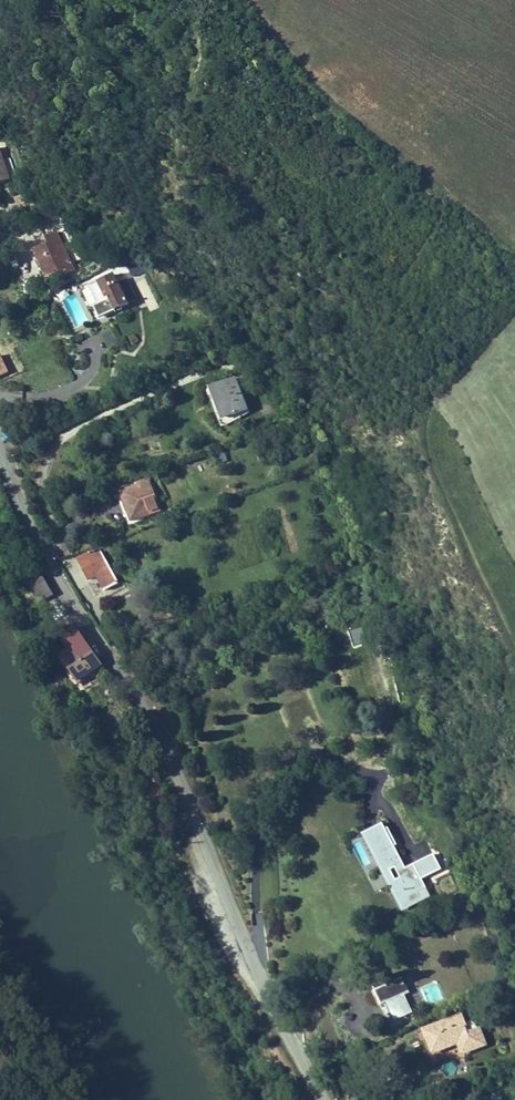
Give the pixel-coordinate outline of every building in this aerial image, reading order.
[(10,179),(3,160),(0,153),(0,182),(10,179)] [(9,157),(3,160),(10,179),(16,177),(9,157)] [(56,232),(44,237),(47,244),(36,249),(49,277),(58,272),(61,276),(74,270),(56,232)] [(134,259),(124,264),(130,276),(140,271),(134,259)] [(113,274),(88,286),(98,305),(104,316),(128,303),(119,285),(113,274)] [(124,283),(119,285),(128,303),(136,299),(126,277),(122,279),(124,283)] [(99,318),(104,316),(98,305),(94,307),(99,318)] [(139,340),(135,334),(128,339),(132,344),(139,340)] [(235,378),(213,387),(223,412),(221,413),(222,417),(224,418),(226,419),(229,419),(234,414),(248,410),(235,378)] [(214,455),(220,465),(228,460),(223,451),(214,455)] [(138,485),(125,490),(132,508),(130,509),(133,517),(158,508),(148,479),(138,482),(138,485)] [(91,557),(89,552),(77,558),(88,580),(96,575),(104,590),(117,582),(101,552),(91,557)] [(53,595),(40,571),(26,579),(39,603),(53,595)] [(377,623),(368,625),(372,640),(381,637),(377,623)] [(372,640),(368,625),(352,630),(356,644),(372,640)] [(102,667),(74,627),(62,635),(69,645),(58,652),(78,680),(98,666),(100,669),(102,667)] [(344,669),(339,670),(348,701),(370,695),(368,690),(351,695),(344,669)] [(430,896),(421,880),(440,870),(432,855),(404,870),(380,826),(359,837),(399,912),(430,896)] [(251,913),(253,930),(261,929),(259,912),(251,913)] [(387,967),(376,972),(379,978),(390,972),(387,967)] [(402,978),(374,991),(382,1005),(384,1004),(394,1025),(419,1013),(402,978)] [(461,1015),(424,1030),(433,1053),(458,1043),(463,1053),(484,1044),(479,1029),(478,1030),(468,1033),(465,1023),(461,1015)] [(471,1020),(465,1023),(468,1033),(478,1030),(475,1023),(471,1020)] [(362,1079),(378,1070),(373,1060),(357,1067),(362,1079)]
